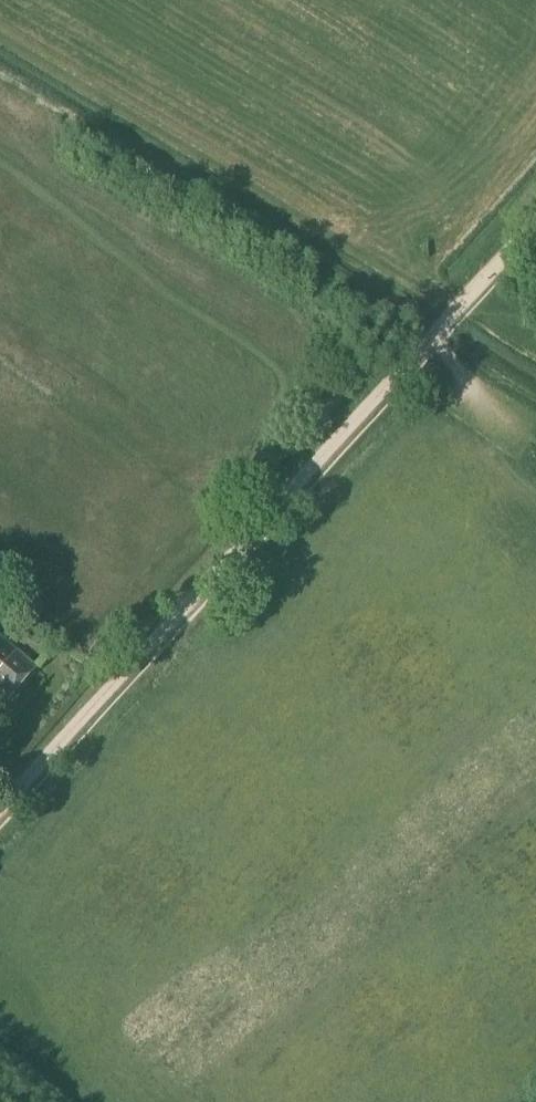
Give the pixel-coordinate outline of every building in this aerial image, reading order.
[(4,706),(36,669),(0,638),(0,703),(4,706)]
